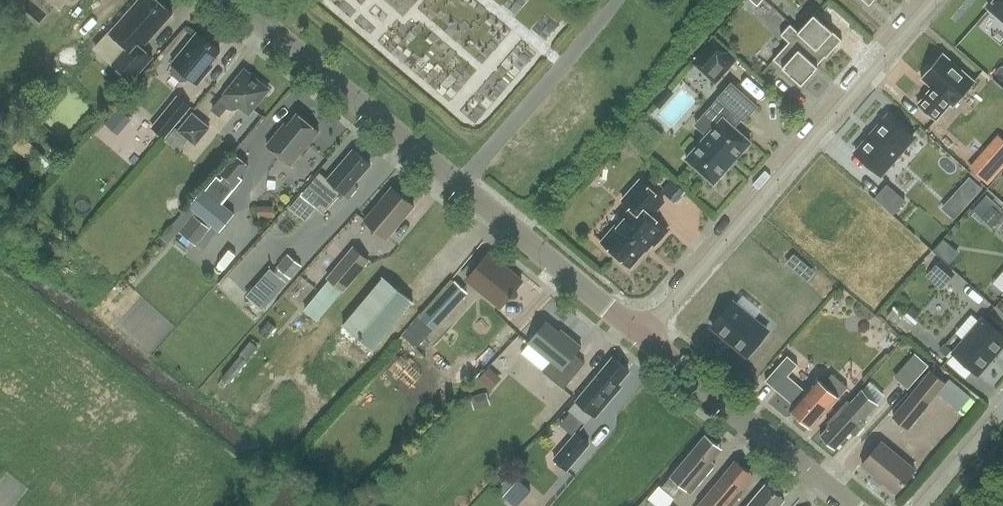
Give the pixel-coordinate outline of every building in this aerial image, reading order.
[(158,0),(140,0),(111,33),(128,48),(113,64),(132,81),(153,57),(143,48),(173,14),(158,0)] [(989,7),(1002,20),(1002,0),(995,0),(989,7)] [(87,10),(81,16),(91,26),(106,11),(98,3),(89,12),(87,10)] [(786,30),(821,62),(825,57),(826,58),(843,40),(814,14),(799,31),(791,24),(786,30)] [(818,66),(821,62),(786,30),(782,35),(790,42),(774,59),(802,85),(819,67),(818,66)] [(209,42),(198,33),(173,63),(175,65),(172,68),(173,74),(181,81),(187,80),(190,77),(199,84),(214,67),(211,64),(221,52),(213,45),(213,44),(210,41),(209,42)] [(978,92),(946,62),(925,86),(937,97),(923,112),(940,127),(953,112),(957,116),(978,92)] [(246,71),(214,110),(221,115),(227,107),(230,109),(235,110),(239,108),(241,106),(250,113),(269,90),(246,71)] [(721,125),(684,167),(712,191),(748,149),(733,136),(741,127),(742,128),(755,113),(728,90),(715,105),(729,117),(722,126),(721,125)] [(165,140),(192,109),(180,97),(152,129),(165,140)] [(196,146),(211,128),(193,113),(178,131),(196,146)] [(285,124),(268,145),(292,165),(301,154),(304,155),(310,148),(309,145),(320,132),(298,114),(288,126),(285,124)] [(889,115),(857,152),(881,175),(914,137),(889,115)] [(355,185),(372,165),(354,150),(329,180),(320,172),(301,194),(324,213),(343,191),(351,198),(359,189),(355,185)] [(234,185),(249,167),(236,157),(221,175),(234,185)] [(236,213),(223,203),(234,189),(218,176),(207,190),(204,188),(189,206),(220,232),(236,213)] [(982,190),(970,179),(957,194),(969,204),(982,190)] [(603,242),(630,266),(651,242),(655,245),(668,230),(651,215),(664,201),(641,180),(623,200),(633,209),(603,242)] [(887,186),(877,198),(895,214),(905,202),(887,186)] [(392,188),(365,220),(387,239),(414,207),(392,188)] [(211,228),(194,215),(180,231),(197,246),(211,228)] [(317,321),(342,292),(369,261),(353,247),(326,278),(329,281),(304,309),(317,321)] [(501,305),(521,281),(489,255),(469,279),(501,305)] [(278,268),(292,279),(302,267),(288,256),(278,268)] [(270,265),(247,293),(266,308),(289,281),(270,265)] [(372,349),(392,326),(413,301),(384,277),(343,325),(372,349)] [(417,347),(468,292),(455,280),(421,317),(419,315),(402,334),(417,347)] [(713,327),(748,355),(768,330),(733,302),(713,327)] [(983,317),(953,351),(977,373),(1002,343),(1002,336),(983,317)] [(559,332),(546,321),(528,343),(529,344),(522,353),(543,371),(542,371),(564,389),(585,363),(575,355),(582,346),(561,329),(559,332)] [(947,355),(951,349),(945,344),(941,350),(947,355)] [(909,387),(928,366),(915,354),(896,376),(909,387)] [(248,361),(241,355),(222,377),(230,383),(248,361)] [(824,414),(848,387),(832,374),(824,384),(818,379),(807,392),(788,376),(798,364),(788,355),(766,381),(795,407),(792,410),(811,427),(822,414),(824,414)] [(568,411),(586,427),(596,416),(617,391),(614,389),(629,371),(614,358),(578,399),(568,411)] [(488,387),(498,376),(490,368),(480,380),(488,387)] [(947,383),(932,370),(893,416),(909,429),(947,383)] [(863,421),(878,404),(862,390),(851,403),(848,400),(828,422),(831,425),(822,435),(836,448),(851,431),(855,436),(866,424),(863,421)] [(487,406),(483,395),(472,398),(475,410),(487,406)] [(589,443),(577,433),(555,458),(567,468),(589,443)] [(674,499),(684,487),(692,494),(716,465),(712,461),(722,449),(706,436),(671,477),(662,488),(674,499)] [(896,493),(916,469),(882,440),(862,465),(896,493)] [(743,493),(740,491),(753,475),(736,461),(699,505),(732,505),(743,493)] [(501,498),(510,505),(517,505),(530,491),(517,480),(501,498)] [(784,501),(766,486),(749,505),(779,505),(784,501)]
